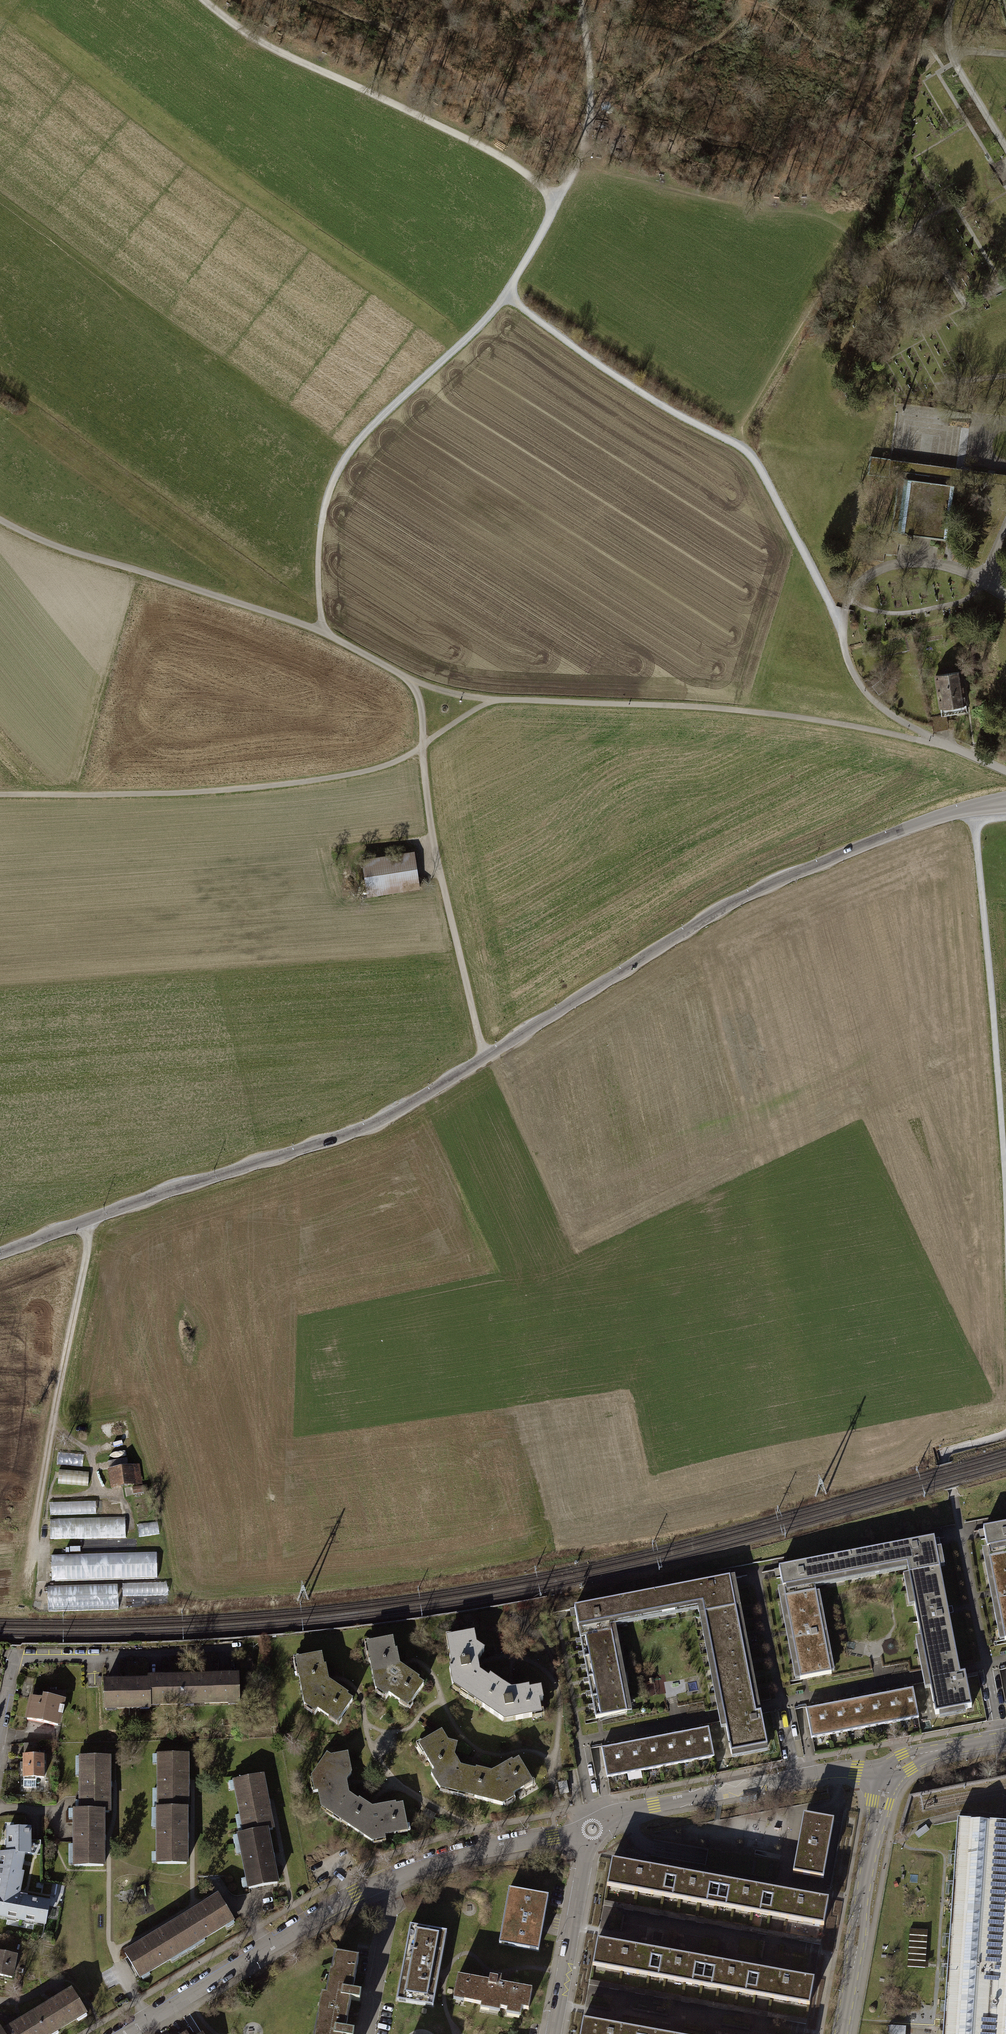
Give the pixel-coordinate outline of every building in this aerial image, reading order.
[(953,485),(953,478),(1005,485),(1005,473),(924,463),(892,459),(871,456),(869,474),(890,477),(891,471),(906,473),(899,530),(901,531),(900,535),(947,541),(954,485),(953,485)] [(960,672),(935,675),(940,709),(964,705),(960,672)] [(930,717),(932,731),(947,728),(945,715),(930,717)] [(414,852),(361,860),(366,894),(419,887),(414,852)] [(58,1451),(56,1465),(82,1467),(83,1454),(58,1451)] [(113,1468),(108,1468),(110,1487),(135,1484),(133,1467),(113,1469),(113,1468)] [(58,1468),(57,1482),(87,1484),(88,1471),(58,1468)] [(143,1486),(130,1488),(131,1495),(144,1493),(143,1486)] [(97,1501),(51,1502),(51,1514),(97,1514),(97,1501)] [(51,1519),(51,1539),(125,1537),(125,1518),(51,1519)] [(1003,1640),(1005,1640),(1005,1524),(998,1526),(982,1529),(983,1533),(994,1593),(1003,1640)] [(934,1539),(841,1557),(845,1576),(907,1565),(909,1575),(940,1569),(935,1542),(934,1539)] [(52,1554),(52,1579),(158,1579),(158,1554),(52,1554)] [(780,1572),(785,1599),(816,1593),(814,1582),(845,1576),(841,1557),(798,1565),(779,1568),(780,1572)] [(909,1575),(926,1669),(958,1663),(948,1610),(940,1569),(909,1575)] [(702,1604),(704,1614),(736,1608),(731,1582),(730,1578),(719,1580),(636,1596),(640,1616),(702,1604)] [(166,1582),(122,1583),(122,1595),(167,1594),(166,1582)] [(49,1584),(49,1586),(50,1611),(117,1610),(117,1584),(49,1584)] [(831,1673),(816,1593),(785,1599),(791,1633),(800,1679),(831,1673)] [(610,1622),(640,1616),(636,1596),(574,1608),(596,1719),(627,1713),(610,1622)] [(723,1714),(731,1754),(767,1747),(761,1713),(756,1714),(755,1708),(736,1608),(704,1614),(723,1714)] [(456,1685),(468,1695),(481,1676),(475,1662),(483,1651),(474,1646),(471,1634),(450,1638),(453,1654),(448,1656),(451,1668),(448,1668),(451,1685),(456,1685)] [(373,1690),(378,1689),(390,1697),(391,1695),(400,1701),(402,1699),(409,1703),(423,1683),(397,1666),(394,1650),(392,1651),(390,1639),(368,1643),(371,1660),(368,1661),(373,1690)] [(350,1700),(327,1684),(324,1667),(321,1667),(319,1655),(297,1659),(300,1676),(297,1677),(302,1706),(308,1705),(318,1712),(319,1711),(328,1717),(329,1715),(337,1720),(350,1700)] [(959,1669),(958,1663),(926,1669),(928,1676),(935,1715),(971,1708),(965,1674),(960,1675),(959,1669)] [(487,1680),(481,1676),(468,1695),(482,1704),(480,1707),(501,1721),(504,1717),(513,1715),(514,1721),(530,1717),(529,1712),(538,1710),(537,1701),(541,1700),(539,1689),(527,1691),(527,1688),(512,1691),(508,1691),(488,1677),(487,1680)] [(236,1677),(189,1678),(189,1690),(191,1690),(191,1703),(202,1703),(202,1704),(226,1704),(226,1701),(236,1701),(236,1677)] [(147,1678),(147,1682),(148,1703),(157,1703),(157,1705),(182,1704),(182,1703),(191,1703),(191,1690),(189,1690),(189,1678),(147,1678)] [(148,1706),(148,1703),(147,1682),(103,1683),(103,1708),(114,1707),(114,1709),(137,1709),(137,1706),(148,1706)] [(57,1724),(61,1701),(43,1697),(46,1686),(31,1686),(26,1720),(57,1724)] [(63,1690),(46,1686),(43,1697),(61,1701),(63,1690)] [(913,1688),(895,1691),(900,1720),(918,1717),(913,1688)] [(895,1691),(877,1694),(883,1723),(900,1720),(895,1691)] [(877,1694),(859,1698),(865,1727),(883,1723),(877,1694)] [(859,1698),(842,1701),(847,1730),(865,1727),(859,1698)] [(842,1701),(824,1704),(829,1734),(847,1730),(842,1701)] [(824,1704),(806,1708),(812,1737),(829,1734),(824,1704)] [(709,1726),(691,1729),(697,1758),(713,1755),(714,1755),(709,1726)] [(691,1729),(673,1733),(679,1762),(697,1758),(691,1729)] [(442,1786),(457,1790),(463,1768),(453,1759),(453,1756),(456,1746),(446,1743),(439,1733),(420,1743),(428,1757),(426,1759),(432,1772),(429,1776),(439,1789),(442,1786)] [(673,1733),(655,1736),(661,1765),(679,1762),(673,1733)] [(655,1736),(637,1739),(643,1769),(661,1765),(655,1736)] [(637,1739),(620,1743),(625,1772),(643,1769),(637,1739)] [(21,1757),(36,1756),(36,1743),(21,1743),(21,1757)] [(620,1743),(602,1746),(607,1776),(608,1775),(625,1772),(620,1743)] [(320,1804),(334,1813),(347,1794),(344,1781),(349,1774),(346,1753),(331,1755),(323,1766),(319,1763),(309,1776),(314,1780),(316,1794),(319,1794),(320,1804)] [(155,1755),(156,1809),(184,1809),(184,1755),(155,1755)] [(36,1756),(21,1757),(21,1764),(18,1764),(18,1769),(21,1769),(22,1788),(34,1787),(34,1778),(41,1777),(41,1756),(36,1756)] [(78,1757),(78,1812),(101,1812),(107,1812),(107,1757),(78,1757)] [(501,1805),(502,1799),(522,1787),(520,1784),(528,1779),(516,1760),(510,1764),(509,1761),(493,1772),(490,1773),(475,1769),(474,1771),(463,1768),(457,1790),(473,1794),(472,1798),(501,1805)] [(233,1781),(242,1834),(266,1830),(271,1829),(261,1776),(233,1781)] [(371,1842),(374,1837),(385,1835),(385,1833),(396,1830),(396,1828),(405,1827),(400,1803),(394,1805),(393,1803),(370,1808),(357,1799),(356,1801),(347,1794),(334,1813),(347,1822),(345,1825),(371,1842)] [(185,1864),(184,1809),(156,1809),(156,1864),(185,1864)] [(101,1866),(101,1812),(78,1812),(71,1812),(71,1866),(101,1866)] [(793,1873),(824,1879),(834,1821),(810,1817),(808,1826),(802,1825),(796,1855),(803,1856),(801,1864),(795,1863),(793,1873)] [(955,1818),(941,2033),(1005,2033),(1005,1822),(955,1818)] [(5,1829),(6,1852),(6,1854),(21,1854),(27,1853),(26,1828),(5,1829)] [(276,1883),(266,1830),(242,1834),(237,1835),(247,1889),(276,1883)] [(21,1854),(6,1854),(6,1852),(0,1853),(0,1869),(18,1872),(21,1854)] [(651,1888),(661,1890),(665,1870),(610,1860),(606,1880),(619,1882),(618,1888),(650,1894),(651,1888)] [(18,1872),(0,1869),(0,1916),(44,1924),(47,1902),(25,1898),(25,1895),(17,1894),(20,1873),(18,1872)] [(721,1880),(665,1870),(661,1890),(660,1897),(716,1906),(721,1880)] [(774,1889),(721,1880),(716,1906),(770,1916),(771,1910),(774,1889)] [(829,1899),(774,1889),(771,1910),(780,1911),(779,1918),(803,1922),(804,1916),(814,1917),(813,1924),(824,1925),(829,1899)] [(549,1899),(509,1892),(498,1946),(538,1954),(543,1929),(549,1899)] [(216,1896),(169,1925),(184,1950),(231,1921),(216,1896)] [(819,1940),(602,1900),(601,1905),(818,1945),(819,1940)] [(139,1978),(184,1950),(169,1925),(123,1952),(139,1978)] [(447,1934),(411,1928),(398,2003),(435,2009),(440,1975),(447,1934)] [(926,1930),(909,1929),(906,1966),(923,1968),(926,1930)] [(638,1968),(646,1970),(650,1949),(596,1940),(593,1959),(603,1961),(602,1968),(637,1974),(638,1968)] [(703,1958),(650,1949),(646,1970),(646,1975),(698,1984),(703,1958)] [(0,1953),(0,1975),(10,1977),(14,1956),(0,1953)] [(325,1981),(320,2010),(346,2014),(349,1999),(358,2000),(360,1988),(352,1986),(357,1958),(332,1953),(329,1973),(333,1973),(331,1982),(325,1981)] [(752,1993),(753,1988),(757,1968),(703,1958),(698,1984),(752,1993)] [(812,1977),(757,1968),(753,1988),(763,1990),(762,1996),(786,2000),(787,1994),(797,1996),(795,2003),(807,2005),(812,1977)] [(482,1981),(456,1976),(452,1996),(462,1998),(462,2001),(515,2012),(516,2008),(526,2010),(530,1990),(498,1984),(499,1977),(492,1975),(492,1979),(488,1978),(482,1977),(482,1981)] [(805,2019),(588,1980),(587,1985),(804,2024),(805,2019)] [(32,2013),(45,2033),(55,2033),(57,2033),(55,2029),(74,2018),(76,2021),(85,2016),(69,1991),(32,2013)] [(353,2026),(344,2024),(346,2014),(320,2010),(319,2018),(315,2018),(312,2033),(352,2033),(353,2026)] [(32,2013),(0,2032),(0,2033),(1,2033),(45,2033),(32,2013)] [(636,2029),(580,2020),(578,2033),(635,2033),(636,2029)] [(903,2027),(891,2026),(891,2033),(903,2033),(903,2027)]
